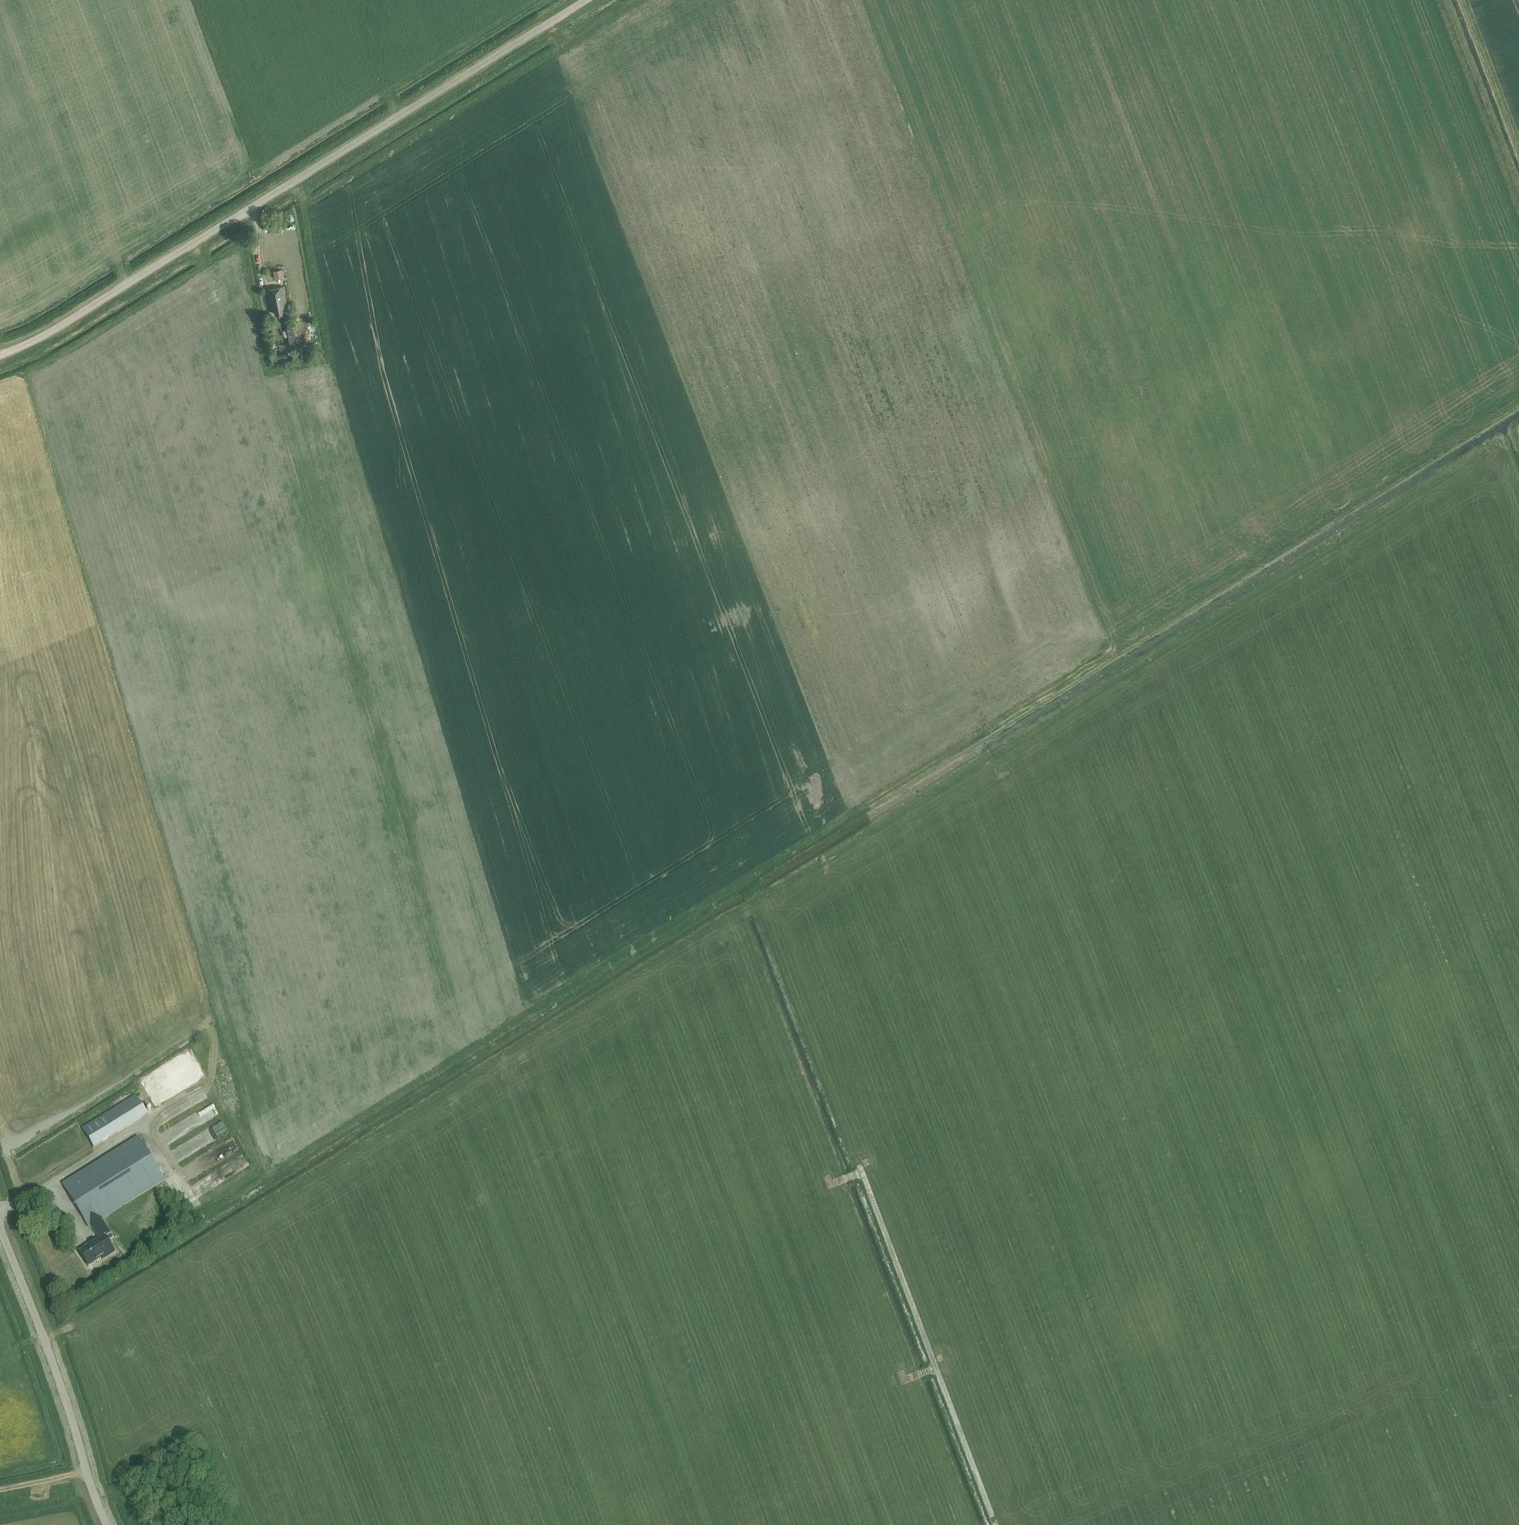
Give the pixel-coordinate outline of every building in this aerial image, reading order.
[(282,268),(273,270),(275,279),(284,277),(282,268)] [(284,286),(269,289),(274,311),(276,310),(277,315),(286,313),(285,308),(288,308),(284,286)] [(298,348),(293,326),(288,328),(292,349),(298,348)] [(288,352),(281,354),(282,360),(290,358),(288,352)] [(207,1088),(196,1092),(200,1102),(210,1098),(207,1088)] [(93,1149),(147,1115),(135,1096),(81,1130),(93,1149)] [(138,1136),(61,1184),(87,1225),(90,1223),(100,1240),(80,1254),(88,1267),(101,1259),(102,1261),(115,1253),(108,1241),(113,1238),(102,1220),(165,1180),(138,1136)]
